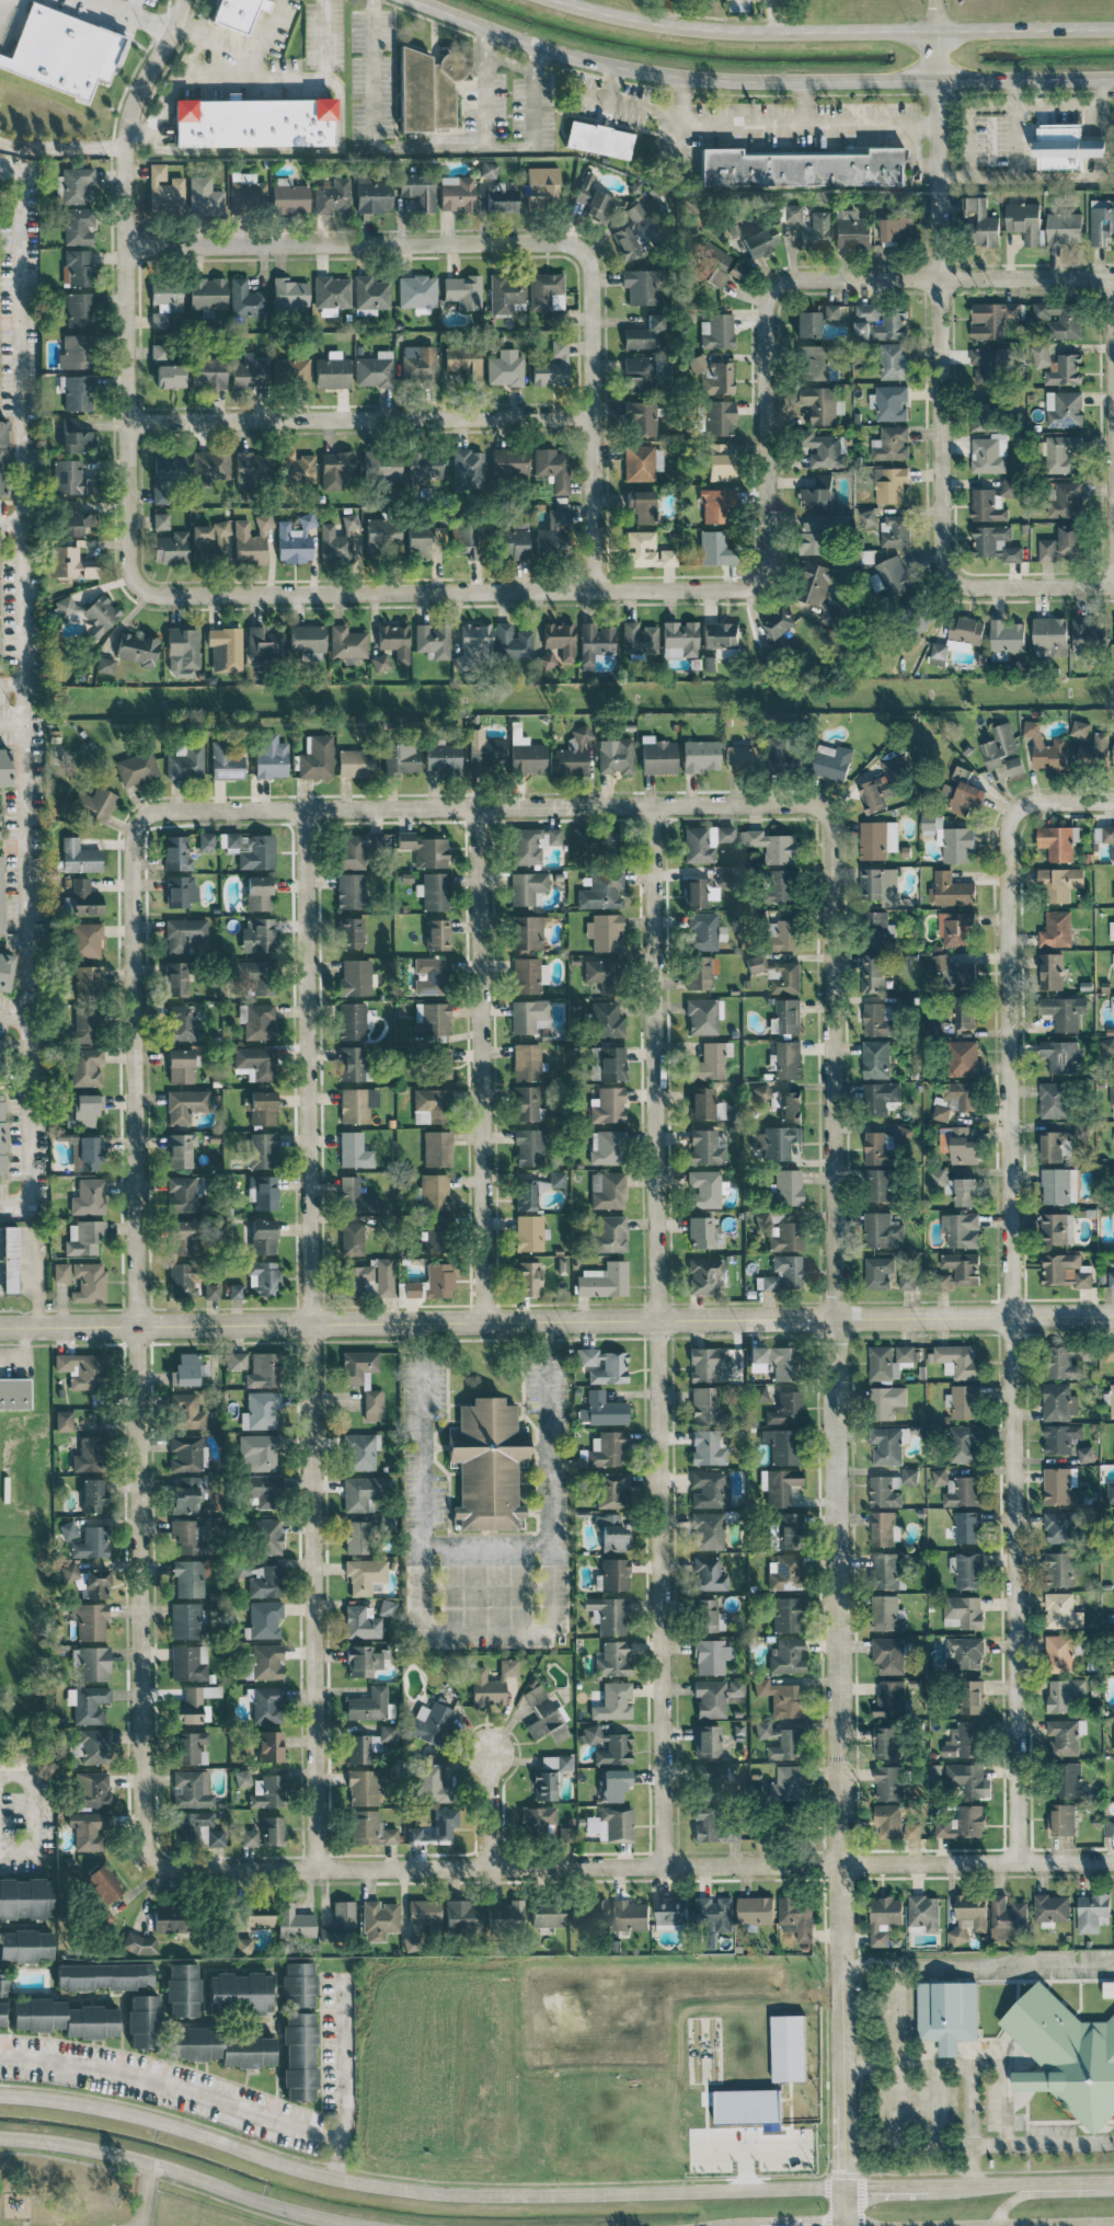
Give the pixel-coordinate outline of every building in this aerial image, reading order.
[(87,100),(0,66),(0,53),(8,56),(30,0),(33,0),(94,24),(96,20),(120,28),(110,57),(103,55),(87,100)] [(257,5),(267,9),(269,1),(267,0),(217,0),(210,21),(248,33),(257,5)] [(455,78),(467,78),(467,54),(433,54),(433,49),(397,49),(398,130),(456,129),(455,78)] [(334,99),(175,100),(175,147),(335,145),(334,99)] [(628,159),(633,131),(570,119),(564,146),(628,159)] [(1079,156),(1107,156),(1109,138),(1081,138),(1081,123),(1037,122),(1037,165),(1079,165),(1079,156)] [(864,152),(700,151),(700,185),(907,185),(907,147),(864,147),(864,152)] [(150,164),(151,205),(184,205),(183,177),(169,177),(170,183),(165,183),(165,163),(150,164)] [(487,211),(517,211),(517,190),(502,190),(502,182),(497,182),(497,163),(480,163),(481,178),(486,178),(487,211)] [(558,167),(527,167),(528,207),(559,206),(558,167)] [(91,203),(91,185),(94,185),(93,168),(61,168),(61,189),(57,189),(57,203),(91,203)] [(616,198),(590,186),(595,175),(586,171),(573,199),(589,207),(586,214),(604,222),(616,198)] [(255,173),(231,173),(230,205),(266,206),(266,183),(255,182),(255,173)] [(434,212),(433,174),(399,174),(399,196),(417,196),(418,212),(434,212)] [(224,215),(224,190),(211,190),(212,176),(190,176),(189,214),(224,215)] [(357,212),(391,212),(391,181),(372,181),(372,176),(356,177),(357,212)] [(474,176),(440,177),(441,209),(461,209),(461,211),(475,211),(474,176)] [(291,184),(291,178),(274,177),(273,213),(309,213),(309,185),(291,184)] [(315,214),(334,214),(349,214),(349,178),(315,178),(315,214)] [(988,196),(969,196),(968,245),(1000,245),(1000,215),(988,215),(988,196)] [(1108,200),(1108,206),(1095,206),(1095,201),(1090,201),(1090,246),(1106,246),(1106,237),(1113,237),(1113,200),(1108,200)] [(623,262),(642,253),(638,244),(643,241),(634,222),(646,217),(639,202),(624,209),(631,223),(610,233),(623,262)] [(1040,245),(1040,202),(1007,202),(1006,230),(1024,231),(1024,245),(1040,245)] [(784,220),(801,221),(801,205),(785,204),(784,220)] [(93,245),(93,229),(94,229),(94,209),(65,208),(64,245),(93,245)] [(871,218),(857,218),(857,210),(836,209),(835,247),(870,248),(871,218)] [(828,212),(811,212),(812,227),(800,227),(800,247),(829,246),(828,212)] [(1047,244),(1082,244),(1082,212),(1047,213),(1047,244)] [(881,218),(882,240),(913,239),(913,217),(881,218)] [(781,245),(772,225),(741,239),(751,259),(781,245)] [(731,259),(709,239),(698,251),(720,271),(731,259)] [(92,249),(66,250),(67,286),(92,286),(92,249)] [(749,268),(737,259),(728,272),(741,280),(749,268)] [(718,290),(728,277),(714,267),(704,279),(718,290)] [(659,269),(622,270),(622,287),(627,287),(628,305),(660,304),(659,269)] [(563,273),(530,273),(530,310),(563,309),(563,273)] [(355,309),(390,308),(389,281),(372,281),(372,275),(354,276),(355,309)] [(436,275),(398,276),(399,307),(414,307),(414,313),(429,313),(429,307),(436,307),(436,275)] [(273,309),(309,309),(309,282),(290,281),(290,277),(274,276),(273,309)] [(480,276),(443,277),(444,301),(456,300),(457,310),(481,309),(480,276)] [(490,314),(512,314),(512,302),(525,302),(526,276),(490,276),(490,314)] [(225,310),(226,279),(190,277),(189,308),(225,310)] [(230,316),(266,316),(266,291),(247,291),(247,277),(231,277),(230,316)] [(314,307),(350,308),(350,278),(315,277),(314,307)] [(151,326),(167,327),(168,313),(181,313),(182,283),(152,283),(151,326)] [(94,293),(66,293),(66,327),(94,326),(94,293)] [(1082,338),(1081,301),(1033,302),(1033,319),(1046,319),(1046,338),(1082,338)] [(972,302),(972,323),(970,323),(970,339),(1004,338),(1004,319),(1021,319),(1021,302),(972,302)] [(878,303),(855,304),(856,320),(879,319),(878,303)] [(840,319),(840,304),(824,304),(824,320),(840,319)] [(907,338),(906,310),(883,310),(883,323),(872,324),(872,339),(907,338)] [(795,312),(796,338),(819,337),(818,312),(795,312)] [(623,328),(623,349),(663,349),(663,313),(647,313),(647,328),(623,328)] [(733,314),(709,313),(708,321),(701,321),(700,348),(733,348),(733,314)] [(855,338),(871,339),(871,321),(855,321),(855,338)] [(63,335),(63,354),(58,354),(58,369),(94,368),(93,335),(63,335)] [(567,340),(551,340),(551,362),(532,362),(532,384),(568,384),(567,340)] [(881,379),(906,378),(905,342),(880,343),(881,379)] [(1032,367),(1051,364),(1048,343),(1028,346),(1032,367)] [(829,345),(797,345),(798,380),(840,379),(839,361),(830,362),(829,345)] [(402,347),(402,386),(438,385),(437,346),(402,347)] [(445,371),(461,370),(461,381),(480,380),(479,347),(444,348),(445,371)] [(1001,347),(970,348),(970,363),(976,363),(976,383),(1001,382),(1001,347)] [(521,348),(498,349),(498,358),(487,358),(488,386),(522,385),(521,348)] [(349,358),(341,358),(341,350),(327,351),(327,358),(316,358),(316,388),(350,388),(349,358)] [(376,358),(356,358),(355,386),(392,387),(393,351),(376,350),(376,358)] [(232,387),(268,388),(269,358),(253,358),(253,353),(244,352),(243,362),(232,362),(232,387)] [(1044,384),(1080,384),(1080,354),(1057,353),(1057,370),(1044,370),(1044,384)] [(705,394),(732,394),(731,362),(703,363),(703,356),(690,356),(690,373),(705,372),(705,394)] [(653,357),(624,357),(625,393),(654,392),(653,357)] [(192,388),(226,389),(226,359),(193,358),(192,388)] [(273,359),(274,387),(310,386),(309,358),(273,359)] [(184,364),(156,365),(157,388),(185,387),(184,364)] [(64,410),(93,411),(94,376),(59,375),(58,391),(64,391),(64,410)] [(908,385),(876,385),(876,398),(869,398),(869,407),(876,407),(876,420),(908,420),(907,404),(908,404),(908,385)] [(811,424),(836,424),(837,413),(843,413),(844,399),(836,399),(836,387),(797,386),(797,404),(811,404),(811,424)] [(1082,426),(1081,390),(1046,391),(1046,427),(1082,426)] [(996,430),(997,396),(972,395),(971,429),(996,430)] [(706,401),(705,435),(733,435),(734,401),(706,401)] [(656,436),(655,402),(627,402),(628,436),(656,436)] [(84,452),(83,443),(95,443),(95,431),(79,431),(78,417),(62,417),(63,452),(84,452)] [(880,426),(881,459),(909,459),(908,443),(909,443),(908,425),(880,426)] [(846,466),(846,435),(814,435),(814,429),(802,429),(802,448),(810,448),(810,467),(846,466)] [(1007,472),(1007,432),(990,432),(990,437),(972,437),(972,472),(1007,472)] [(1074,457),(1068,456),(1068,449),(1080,450),(1080,435),(1046,435),(1046,472),(1074,472),(1074,457)] [(709,480),(735,480),(734,458),(726,459),(726,443),(707,444),(709,480)] [(662,470),(662,446),(624,447),(624,481),(655,481),(654,470),(662,470)] [(492,475),(528,475),(529,449),(493,448),(492,475)] [(535,448),(534,476),(553,476),(553,494),(568,495),(569,453),(557,452),(557,449),(535,448)] [(407,451),(409,478),(443,476),(442,449),(407,451)] [(483,449),(453,450),(454,488),(484,488),(483,449)] [(315,482),(315,456),(294,455),(294,451),(280,450),(279,482),(315,482)] [(230,479),(230,451),(192,451),(192,486),(212,486),(212,479),(230,479)] [(267,453),(236,452),(236,488),(257,488),(257,481),(267,481),(267,453)] [(354,452),(322,452),(322,491),(343,490),(343,474),(355,474),(354,452)] [(401,482),(401,452),(364,452),(363,482),(401,482)] [(186,455),(154,454),(153,503),(171,503),(172,482),(185,482),(186,455)] [(97,493),(96,477),(82,478),(81,459),(54,460),(55,494),(97,493)] [(903,502),(903,482),(909,482),(909,467),(880,467),(881,502),(903,502)] [(812,509),(832,509),(833,474),(816,473),(816,488),(800,487),(800,499),(812,499),(812,509)] [(1017,479),(1001,478),(1001,496),(1016,496),(1017,479)] [(1055,482),(1055,499),(1047,500),(1048,517),(1081,516),(1080,481),(1055,482)] [(994,488),(971,488),(972,520),(1008,519),(1007,507),(995,507),(994,488)] [(702,523),(734,523),(734,489),(702,489),(702,523)] [(626,491),(625,511),(635,512),(635,522),(654,523),(654,491),(626,491)] [(95,526),(95,513),(79,514),(79,500),(62,500),(62,536),(84,535),(84,526),(95,526)] [(569,505),(548,505),(549,528),(536,529),(537,553),(560,552),(560,546),(570,546),(570,535),(558,535),(557,525),(569,524),(569,505)] [(259,530),(274,526),(270,512),(254,516),(259,530)] [(169,513),(153,513),(153,529),(169,529),(169,513)] [(321,561),(352,561),(351,528),(358,528),(358,513),(343,513),(343,535),(334,535),(334,522),(321,523),(321,561)] [(277,520),(278,562),(312,562),(312,531),(315,531),(315,514),(299,514),(300,529),(290,529),(290,520),(277,520)] [(882,546),(910,545),(909,514),(882,515),(882,546)] [(235,520),(236,564),(266,564),(266,532),(250,533),(250,519),(235,520)] [(366,520),(367,554),(381,554),(381,547),(400,547),(400,519),(366,520)] [(192,526),(193,559),(229,558),(227,521),(213,521),(213,525),(192,526)] [(824,521),(802,521),(803,554),(825,553),(824,521)] [(528,522),(514,522),(514,529),(502,528),(501,558),(528,559),(528,522)] [(468,551),(468,560),(480,560),(480,524),(452,524),(452,552),(468,551)] [(428,559),(429,543),(442,543),(442,526),(408,525),(407,558),(428,559)] [(974,525),(974,555),(1002,555),(1002,562),(1023,562),(1023,543),(1011,543),(1012,525),(974,525)] [(1060,525),(1060,557),(1081,557),(1082,526),(1060,525)] [(154,563),(188,562),(187,531),(172,531),(172,536),(154,537),(154,563)] [(677,566),(677,549),(657,549),(657,552),(642,552),(642,547),(655,547),(655,531),(626,531),(626,550),(626,566),(677,566)] [(724,531),(700,531),(701,565),(736,564),(735,549),(725,549),(724,531)] [(1055,538),(1039,539),(1039,561),(1056,560),(1055,538)] [(97,576),(97,560),(78,560),(78,546),(50,546),(51,577),(97,576)] [(874,564),(878,572),(870,575),(876,589),(885,586),(889,597),(913,587),(899,554),(874,564)] [(834,568),(808,560),(796,598),(823,606),(819,621),(835,626),(841,608),(823,603),(834,568)] [(66,617),(72,611),(89,629),(87,631),(95,640),(122,614),(102,593),(83,611),(69,596),(57,607),(66,617)] [(762,622),(773,640),(798,625),(786,607),(762,622)] [(980,645),(984,620),(952,615),(948,639),(980,645)] [(1067,617),(1033,617),(1033,655),(1067,656),(1067,617)] [(1024,622),(1007,622),(1006,618),(990,618),(991,651),(1025,651),(1024,622)] [(1073,618),(1072,648),(1105,648),(1105,619),(1073,618)] [(657,627),(638,626),(638,621),(623,621),(622,652),(657,653),(657,627)] [(614,660),(613,627),(596,628),(595,622),(579,623),(581,671),(594,670),(593,660),(614,660)] [(662,657),(698,656),(697,622),(662,622),(662,657)] [(491,623),(461,624),(462,663),(454,663),(455,671),(464,671),(464,660),(470,660),(470,648),(491,647),(491,623)] [(532,630),(513,630),(513,623),(496,623),(495,651),(503,651),(503,659),(532,659),(532,630)] [(574,663),(574,623),(543,623),(543,647),(556,648),(556,662),(574,663)] [(367,657),(367,632),(347,632),(347,624),(330,625),(331,658),(367,657)] [(378,649),(394,649),(395,663),(409,663),(408,624),(378,625),(378,649)] [(449,659),(449,624),(435,624),(435,634),(430,634),(430,624),(415,624),(415,652),(433,651),(434,659),(449,659)] [(325,625),(289,626),(290,655),(315,655),(315,652),(325,652),(325,625)] [(283,633),(264,634),(264,626),(247,626),(248,660),(284,658),(283,633)] [(198,668),(198,628),(169,628),(168,677),(192,677),(192,668),(198,668)] [(207,628),(207,646),(211,646),(212,671),(242,671),(241,628),(207,628)] [(159,639),(119,632),(115,659),(154,666),(159,639)] [(930,663),(945,665),(948,644),(932,642),(930,663)] [(557,664),(551,651),(537,657),(543,671),(557,664)] [(391,666),(386,652),(370,658),(374,672),(391,666)] [(96,671),(111,674),(115,660),(99,656),(96,671)] [(715,671),(716,656),(704,656),(704,671),(715,671)] [(1087,738),(1090,723),(1074,719),(1071,734),(1087,738)] [(1033,735),(1033,766),(1051,766),(1051,770),(1068,770),(1067,736),(1054,737),(1054,744),(1042,744),(1042,720),(1024,721),(1024,735),(1033,735)] [(992,726),(996,739),(979,744),(987,770),(1003,765),(1001,757),(1019,751),(1009,721),(992,726)] [(554,749),(554,774),(588,773),(588,749),(582,749),(582,740),(590,740),(590,726),(572,726),(572,739),(567,739),(567,749),(554,749)] [(545,744),(529,744),(528,736),(518,736),(518,730),(510,730),(511,774),(546,773),(545,744)] [(470,776),(483,775),(482,765),(506,764),(505,736),(485,737),(485,731),(469,732),(470,776)] [(255,777),(287,777),(287,742),(277,742),(277,732),(256,732),(255,777)] [(1077,760),(1109,758),(1108,733),(1094,734),(1094,743),(1076,744),(1077,760)] [(305,735),(305,753),(298,753),(298,778),(333,777),(332,735),(305,735)] [(641,774),(676,773),(676,741),(653,741),(653,735),(641,735),(641,774)] [(768,771),(800,771),(800,749),(788,749),(788,736),(769,735),(768,771)] [(419,771),(419,750),(413,750),(413,738),(386,738),(385,777),(400,777),(400,771),(419,771)] [(598,773),(632,773),(633,739),(599,739),(598,773)] [(719,741),(682,741),(682,773),(698,773),(698,770),(719,769),(719,741)] [(810,773),(846,781),(852,747),(837,744),(837,747),(817,743),(810,773)] [(426,745),(426,770),(442,769),(442,774),(461,774),(460,744),(426,745)] [(203,745),(173,746),(174,755),(166,755),(167,779),(203,779),(203,745)] [(212,779),(245,779),(244,745),(211,745),(212,779)] [(726,770),(762,772),(763,746),(727,745),(726,770)] [(9,749),(0,749),(0,786),(10,786),(9,749)] [(159,776),(151,749),(114,761),(122,787),(159,776)] [(339,777),(373,776),(373,749),(338,750),(339,777)] [(886,808),(883,796),(899,791),(895,774),(909,770),(905,754),(881,761),(885,776),(858,783),(865,813),(886,808)] [(1005,759),(1011,776),(1025,771),(1020,755),(1005,759)] [(987,790),(966,782),(971,770),(958,765),(954,773),(962,776),(949,809),(967,816),(972,805),(980,808),(987,790)] [(77,812),(106,822),(116,793),(95,786),(91,799),(82,796),(77,812)] [(943,862),(975,862),(974,827),(943,827),(943,815),(921,815),(921,833),(936,833),(936,844),(943,844),(943,862)] [(860,859),(887,859),(887,851),(898,851),(898,821),(860,821),(860,859)] [(734,826),(684,827),(685,862),(714,861),(714,842),(734,842),(734,826)] [(1073,861),(1073,826),(1038,826),(1037,847),(1048,847),(1048,861),(1073,861)] [(1094,826),(1095,842),(1113,842),(1113,826),(1094,826)] [(560,828),(512,829),(513,865),(541,864),(541,846),(561,846),(560,828)] [(574,844),(590,844),(590,828),(573,829),(574,844)] [(766,863),(798,863),(797,834),(764,835),(764,829),(741,829),(741,845),(766,845),(766,863)] [(415,838),(414,831),(398,832),(398,848),(415,848),(416,867),(448,867),(447,838),(415,838)] [(599,831),(598,858),(618,859),(619,832),(599,831)] [(215,851),(214,832),(198,832),(198,851),(215,851)] [(238,869),(274,868),(273,834),(223,835),(223,848),(238,848),(238,869)] [(365,869),(365,849),(391,849),(391,834),(339,834),(339,869),(365,869)] [(79,836),(61,837),(61,872),(101,871),(101,849),(79,850),(79,836)] [(164,870),(192,870),(192,858),(186,858),(186,836),(164,836),(164,870)] [(897,906),(898,868),(862,867),(861,898),(883,898),(883,905),(897,906)] [(1070,902),(1070,887),(1084,887),(1083,868),(1038,869),(1038,884),(1046,884),(1047,902),(1070,902)] [(770,902),(795,901),(794,869),(769,870),(770,902)] [(975,882),(952,882),(952,869),(934,869),(935,887),(929,887),(929,903),(975,903),(975,882)] [(732,871),(720,870),(718,886),(730,887),(732,871)] [(620,871),(590,871),(590,890),(577,890),(577,908),(623,908),(623,896),(621,896),(620,871)] [(511,906),(540,905),(540,892),(548,892),(548,872),(510,873),(511,906)] [(364,908),(364,874),(337,874),(337,908),(364,908)] [(196,876),(165,876),(166,907),(189,907),(189,902),(196,901),(196,876)] [(246,910),(271,910),(271,876),(246,876),(246,910)] [(73,915),(102,914),(101,894),(90,894),(89,877),(72,878),(73,915)] [(685,908),(707,907),(706,889),(711,889),(711,877),(684,878),(685,908)] [(1071,910),(1045,910),(1046,930),(1038,930),(1039,946),(1071,946),(1071,910)] [(886,911),(864,911),(863,945),(886,946),(886,911)] [(968,946),(968,928),(976,928),(975,911),(940,912),(941,946),(968,946)] [(716,912),(689,913),(690,950),(717,949),(716,912)] [(592,952),(623,952),(623,937),(621,937),(622,914),(587,914),(587,938),(592,938),(592,952)] [(542,949),(543,925),(551,925),(551,917),(512,916),(512,949),(542,949)] [(363,917),(340,918),(340,948),(363,948),(363,917)] [(274,918),(246,918),(247,926),(241,927),(241,952),(274,951),(274,918)] [(425,919),(426,950),(450,949),(449,918),(425,919)] [(207,939),(207,919),(166,919),(166,953),(187,952),(187,939),(207,939)] [(799,919),(773,919),(772,949),(799,950),(799,919)] [(101,923),(73,923),(74,957),(102,957),(101,923)] [(0,951),(0,991),(9,992),(15,953),(0,951)] [(862,953),(863,992),(885,991),(884,952),(862,953)] [(1040,989),(1063,988),(1062,952),(1038,953),(1040,989)] [(749,973),(769,968),(765,953),(746,958),(749,973)] [(977,985),(976,962),(949,963),(948,953),(933,954),(934,974),(945,973),(946,981),(955,980),(955,987),(977,985)] [(687,989),(711,988),(710,974),(718,974),(718,956),(686,957),(687,989)] [(414,958),(415,972),(424,972),(425,979),(415,979),(415,994),(450,993),(450,958),(414,958)] [(540,993),(540,958),(513,958),(514,994),(540,993)] [(371,995),(371,986),(376,986),(375,973),(371,973),(371,959),(340,960),(341,996),(371,995)] [(621,960),(584,960),(583,982),(600,982),(600,993),(620,994),(621,960)] [(271,995),(272,962),(243,961),(243,982),(248,982),(247,994),(271,995)] [(800,961),(775,962),(775,975),(771,975),(772,993),(800,993),(800,961)] [(188,962),(167,962),(166,996),(187,996),(188,962)] [(76,965),(75,995),(101,995),(102,966),(76,965)] [(954,1027),(974,1028),(975,996),(954,996),(954,1027)] [(1078,1031),(1078,1013),(1087,1013),(1087,997),(1039,997),(1039,1014),(1054,1014),(1054,1031),(1078,1031)] [(800,1033),(800,998),(778,998),(778,1018),(769,1018),(769,1032),(800,1033)] [(718,1035),(718,1019),(722,1019),(722,999),(687,999),(687,1034),(718,1035)] [(511,1001),(512,1034),(535,1034),(535,1019),(550,1019),(550,1000),(511,1001)] [(624,1037),(624,1016),(617,1016),(618,1002),(596,1001),(595,1037),(624,1037)] [(339,1040),(366,1039),(365,1003),(338,1003),(339,1040)] [(450,1034),(449,1003),(415,1003),(416,1035),(450,1034)] [(893,1035),(894,1003),(865,1003),(864,1035),(893,1035)] [(274,1004),(248,1004),(249,1041),(275,1040),(274,1004)] [(195,1040),(196,1006),(167,1005),(167,1040),(195,1040)] [(74,1030),(66,1030),(66,1042),(96,1043),(97,1007),(75,1007),(74,1030)] [(802,1078),(801,1040),(774,1041),(775,1079),(802,1078)] [(890,1040),(863,1040),(863,1078),(889,1078),(890,1040)] [(978,1075),(977,1040),(948,1041),(949,1076),(978,1075)] [(1049,1072),(1078,1072),(1079,1041),(1040,1040),(1040,1056),(1049,1056),(1049,1072)] [(724,1056),(732,1056),(731,1041),(701,1042),(702,1061),(688,1062),(688,1080),(725,1079),(724,1056)] [(540,1043),(513,1044),(514,1082),(541,1081),(540,1043)] [(275,1046),(234,1047),(235,1067),(255,1067),(255,1081),(276,1081),(275,1046)] [(340,1046),(339,1081),(364,1081),(364,1047),(340,1046)] [(451,1047),(429,1048),(429,1078),(452,1078),(451,1047)] [(625,1080),(625,1047),(591,1047),(591,1080),(625,1080)] [(71,1086),(101,1085),(101,1066),(104,1066),(104,1049),(71,1049),(71,1086)] [(193,1049),(168,1049),(168,1084),(194,1083),(193,1049)] [(900,1101),(900,1082),(866,1083),(866,1115),(887,1115),(887,1101),(900,1101)] [(977,1082),(943,1082),(943,1096),(934,1096),(933,1120),(949,1120),(949,1109),(976,1110),(977,1082)] [(1068,1117),(1068,1082),(1039,1083),(1040,1117),(1068,1117)] [(755,1101),(771,1097),(767,1083),(752,1086),(755,1101)] [(538,1108),(538,1086),(515,1086),(516,1121),(544,1120),(543,1108),(538,1108)] [(624,1122),(624,1086),(597,1087),(598,1106),(590,1106),(590,1123),(624,1122)] [(715,1087),(691,1087),(691,1118),(722,1118),(722,1113),(715,1113),(715,1087)] [(378,1089),(340,1088),(340,1123),(369,1123),(369,1107),(378,1107),(378,1089)] [(449,1089),(414,1089),(414,1111),(428,1111),(428,1123),(449,1123),(449,1089)] [(168,1125),(190,1125),(190,1112),(210,1111),(209,1090),(167,1091),(168,1125)] [(801,1090),(778,1091),(778,1122),(801,1121),(801,1090)] [(250,1125),(276,1125),(275,1092),(244,1093),(244,1110),(250,1110),(250,1125)] [(65,1112),(65,1126),(94,1127),(94,1115),(101,1115),(102,1095),(73,1094),(73,1112),(65,1112)] [(1073,1134),(1082,1142),(1092,1133),(1082,1125),(1073,1134)] [(789,1160),(789,1142),(802,1142),(802,1126),(763,1127),(763,1132),(751,1133),(751,1148),(766,1148),(766,1160),(789,1160)] [(895,1143),(910,1142),(910,1126),(896,1126),(896,1131),(865,1132),(865,1164),(895,1163),(895,1143)] [(969,1126),(940,1126),(941,1151),(951,1151),(951,1164),(976,1163),(976,1140),(969,1140),(969,1126)] [(543,1129),(516,1129),(516,1165),(543,1165),(543,1129)] [(690,1130),(691,1165),(725,1164),(725,1136),(717,1137),(717,1129),(690,1130)] [(624,1131),(590,1130),(590,1164),(624,1164),(624,1131)] [(1070,1130),(1040,1131),(1040,1161),(1063,1161),(1063,1154),(1070,1154),(1070,1130)] [(339,1167),(373,1167),(374,1150),(362,1149),(362,1131),(340,1131),(339,1167)] [(424,1166),(448,1166),(448,1131),(423,1131),(424,1166)] [(250,1169),(276,1168),(275,1148),(279,1147),(278,1133),(249,1133),(250,1169)] [(169,1168),(193,1168),(192,1134),(168,1134),(169,1168)] [(72,1170),(97,1171),(98,1161),(102,1161),(103,1137),(79,1136),(78,1147),(73,1147),(72,1170)] [(894,1200),(893,1168),(866,1169),(867,1201),(894,1200)] [(976,1205),(975,1177),(947,1178),(947,1168),(932,1168),(933,1186),(945,1185),(945,1193),(955,1193),(956,1206),(976,1205)] [(1042,1203),(1077,1203),(1077,1168),(1041,1168),(1042,1203)] [(801,1206),(802,1170),(775,1169),(775,1183),(772,1183),(772,1205),(801,1206)] [(550,1185),(563,1186),(564,1172),(551,1171),(550,1185)] [(591,1209),(625,1208),(625,1172),(590,1173),(591,1209)] [(448,1174),(421,1174),(420,1209),(452,1210),(452,1193),(448,1193),(448,1174)] [(278,1176),(249,1176),(248,1201),(254,1201),(254,1210),(277,1210),(278,1176)] [(360,1176),(340,1176),(340,1211),(379,1212),(379,1192),(359,1191),(360,1176)] [(201,1177),(167,1178),(167,1212),(197,1212),(196,1183),(201,1183),(201,1177)] [(105,1214),(105,1178),(78,1178),(78,1196),(70,1196),(70,1214),(105,1214)] [(536,1179),(516,1179),(516,1211),(536,1211),(536,1179)] [(865,1211),(865,1246),(904,1247),(904,1222),(891,1222),(891,1212),(865,1211)] [(769,1212),(754,1214),(757,1230),(772,1227),(769,1212)] [(979,1246),(979,1213),(942,1213),(942,1232),(948,1232),(948,1247),(979,1246)] [(515,1215),(515,1251),(543,1251),(543,1215),(515,1215)] [(625,1215),(598,1216),(598,1231),(592,1231),(592,1252),(626,1251),(625,1215)] [(419,1252),(447,1253),(448,1218),(427,1217),(427,1231),(420,1231),(419,1252)] [(689,1248),(713,1247),(713,1217),(689,1217),(689,1248)] [(276,1220),(251,1219),(250,1254),(275,1254),(276,1220)] [(65,1254),(97,1255),(98,1234),(105,1234),(105,1221),(68,1221),(68,1240),(65,1240),(65,1254)] [(194,1255),(195,1221),(169,1221),(168,1254),(194,1255)] [(363,1222),(341,1222),(342,1255),(364,1255),(363,1222)] [(768,1236),(768,1250),(802,1251),(803,1222),(777,1222),(777,1236),(768,1236)] [(17,1226),(3,1226),(4,1293),(18,1293),(17,1226)] [(940,1253),(940,1268),(955,1268),(955,1274),(939,1274),(939,1289),(952,1289),(952,1284),(980,1284),(980,1275),(976,1275),(976,1264),(980,1264),(980,1253),(940,1253)] [(1082,1253),(1042,1253),(1041,1263),(1044,1263),(1044,1284),(1076,1284),(1076,1287),(1092,1287),(1092,1265),(1082,1265),(1082,1253)] [(802,1255),(772,1255),(771,1272),(778,1272),(778,1289),(801,1289),(802,1255)] [(894,1256),(864,1257),(865,1288),(888,1288),(888,1273),(895,1273),(894,1256)] [(392,1296),(393,1258),(378,1258),(376,1296),(392,1296)] [(724,1259),(689,1259),(689,1294),(714,1294),(714,1286),(724,1286),(724,1259)] [(627,1261),(604,1260),(604,1269),(577,1269),(577,1295),(627,1296),(627,1261)] [(278,1262),(248,1261),(248,1295),(278,1295),(278,1262)] [(541,1262),(519,1261),(518,1296),(540,1296),(541,1262)] [(72,1263),(72,1277),(79,1277),(79,1291),(70,1291),(70,1303),(105,1302),(105,1262),(72,1263)] [(54,1282),(69,1282),(69,1263),(53,1263),(54,1282)] [(168,1296),(193,1297),(194,1263),(169,1263),(168,1296)] [(422,1298),(453,1297),(452,1263),(427,1263),(427,1282),(405,1282),(405,1297),(422,1297),(422,1298)] [(374,1280),(374,1265),(346,1266),(347,1297),(364,1296),(363,1281),(374,1280)] [(898,1288),(922,1290),(924,1271),(899,1269),(898,1288)] [(755,1289),(777,1290),(777,1276),(756,1276),(755,1289)] [(205,1299),(219,1299),(219,1284),(205,1284),(205,1299)] [(243,1284),(229,1284),(229,1299),(243,1299),(243,1284)] [(914,1360),(914,1345),(896,1344),(896,1360),(914,1360)] [(981,1379),(981,1356),(976,1356),(976,1344),(933,1345),(933,1352),(927,1352),(927,1361),(944,1361),(945,1373),(954,1373),(954,1379),(981,1379)] [(869,1379),(899,1379),(899,1361),(892,1361),(892,1345),(869,1345),(869,1379)] [(1080,1378),(1080,1363),(1071,1363),(1072,1346),(1047,1345),(1045,1377),(1080,1378)] [(1104,1346),(1104,1360),(1113,1360),(1113,1346),(1104,1346)] [(691,1382),(730,1381),(729,1347),(690,1348),(691,1382)] [(749,1372),(766,1371),(766,1347),(749,1347),(749,1372)] [(797,1347),(767,1347),(767,1362),(774,1362),(773,1380),(796,1381),(797,1347)] [(588,1383),(626,1382),(626,1352),(597,1352),(597,1348),(578,1348),(578,1365),(603,1364),(603,1369),(587,1369),(588,1383)] [(342,1351),(342,1385),(364,1385),(364,1421),(382,1421),(382,1390),(369,1390),(369,1372),(378,1372),(378,1351),(342,1351)] [(246,1352),(226,1353),(226,1369),(246,1368),(246,1352)] [(252,1373),(244,1373),(244,1387),(280,1386),(279,1352),(251,1353),(252,1373)] [(201,1385),(201,1375),(209,1375),(208,1363),(199,1363),(199,1353),(177,1353),(177,1371),(169,1371),(169,1386),(201,1385)] [(105,1355),(54,1354),(54,1371),(69,1372),(69,1390),(105,1390),(105,1355)] [(0,1378),(0,1409),(30,1408),(30,1378),(0,1378)] [(1044,1421),(1071,1420),(1071,1413),(1078,1413),(1078,1394),(1070,1395),(1070,1382),(1043,1383),(1044,1421)] [(980,1385),(951,1384),(951,1395),(945,1394),(945,1405),(951,1405),(951,1418),(980,1419),(980,1385)] [(752,1388),(756,1402),(768,1399),(764,1385),(752,1388)] [(717,1387),(692,1386),(691,1423),(717,1423),(717,1387)] [(907,1386),(869,1387),(870,1419),(894,1419),(893,1405),(907,1405),(907,1386)] [(627,1402),(604,1402),(604,1389),(587,1389),(587,1409),(578,1409),(578,1424),(627,1423),(627,1402)] [(765,1410),(765,1424),(802,1423),(801,1390),(778,1391),(778,1410),(765,1410)] [(280,1392),(247,1392),(248,1429),(276,1428),(276,1409),(280,1409),(280,1392)] [(172,1394),(173,1429),(205,1429),(205,1410),(198,1410),(197,1393),(172,1394)] [(459,1405),(459,1430),(448,1430),(448,1464),(458,1464),(459,1505),(452,1506),(452,1516),(461,1516),(461,1527),(515,1527),(515,1516),(524,1516),(525,1506),(516,1506),(516,1461),(528,1461),(529,1431),(516,1431),(516,1405),(503,1405),(503,1397),(473,1397),(473,1405),(459,1405)] [(55,1432),(72,1431),(72,1410),(55,1411),(55,1432)] [(1083,1424),(1044,1425),(1044,1453),(1070,1453),(1070,1437),(1083,1437),(1083,1424)] [(981,1425),(949,1426),(950,1462),(976,1461),(976,1441),(981,1441),(981,1425)] [(873,1445),(873,1464),(902,1464),(901,1427),(872,1428),(872,1445),(873,1445)] [(771,1465),(798,1464),(797,1429),(760,1430),(760,1443),(770,1443),(771,1465)] [(718,1430),(692,1430),(693,1452),(690,1452),(691,1464),(726,1464),(726,1446),(719,1446),(718,1430)] [(592,1433),(592,1451),(587,1451),(588,1465),(626,1465),(625,1432),(592,1433)] [(375,1470),(375,1449),(380,1450),(380,1434),(347,1433),(347,1470),(375,1470)] [(169,1436),(170,1455),(169,1455),(170,1471),(206,1471),(206,1446),(202,1446),(202,1435),(169,1436)] [(276,1471),(276,1449),(280,1449),(280,1435),(246,1435),(246,1471),(276,1471)] [(72,1471),(103,1471),(102,1436),(79,1437),(79,1455),(71,1455),(72,1471)] [(902,1483),(917,1484),(917,1468),(903,1467),(902,1483)] [(1044,1504),(1083,1503),(1083,1487),(1078,1487),(1077,1467),(1044,1467),(1044,1504)] [(945,1505),(981,1504),(980,1476),(947,1477),(947,1468),(932,1468),(932,1484),(944,1484),(945,1505)] [(790,1507),(790,1485),(802,1485),(802,1469),(767,1470),(767,1507),(790,1507)] [(729,1508),(730,1471),(691,1470),(691,1489),(690,1507),(729,1508)] [(629,1473),(596,1473),(596,1508),(625,1508),(626,1488),(629,1488),(629,1473)] [(273,1508),(273,1498),(281,1498),(281,1475),(246,1475),(245,1503),(256,1503),(256,1508),(273,1508)] [(891,1475),(870,1475),(870,1506),(902,1506),(903,1491),(890,1491),(891,1475)] [(200,1476),(179,1476),(179,1491),(173,1491),(172,1513),(198,1514),(200,1476)] [(366,1512),(366,1497),(383,1498),(383,1478),(344,1477),(343,1511),(366,1512)] [(82,1513),(106,1513),(105,1479),(81,1479),(82,1513)] [(1113,1504),(1113,1481),(1106,1481),(1107,1504),(1113,1504)] [(870,1511),(871,1544),(900,1544),(900,1523),(895,1523),(895,1510),(870,1511)] [(956,1511),(955,1542),(981,1543),(982,1511),(956,1511)] [(1044,1541),(1076,1542),(1076,1511),(1044,1511),(1044,1541)] [(693,1550),(724,1549),(723,1512),(692,1513),(693,1550)] [(802,1513),(777,1512),(776,1524),(769,1524),(768,1548),(800,1549),(802,1513)] [(594,1515),(595,1530),(601,1530),(602,1551),(627,1550),(626,1528),(620,1528),(619,1514),(594,1515)] [(380,1533),(392,1533),(392,1518),(380,1517),(380,1533)] [(281,1519),(256,1519),(255,1555),(281,1555),(281,1519)] [(63,1540),(78,1535),(72,1520),(58,1525),(63,1540)] [(170,1522),(170,1539),(177,1539),(177,1554),(208,1554),(208,1521),(170,1522)] [(370,1553),(369,1521),(344,1521),(345,1554),(370,1553)] [(83,1526),(84,1543),(71,1543),(71,1557),(108,1556),(107,1526),(83,1526)] [(899,1552),(872,1553),(873,1588),(900,1588),(899,1552)] [(983,1588),(982,1552),(949,1553),(949,1571),(956,1571),(956,1589),(983,1588)] [(1073,1552),(1045,1552),(1046,1586),(1075,1586),(1075,1573),(1081,1573),(1081,1562),(1073,1562),(1073,1552)] [(769,1590),(801,1589),(801,1554),(775,1554),(775,1562),(769,1562),(769,1590)] [(727,1573),(719,1573),(719,1555),(693,1556),(693,1590),(728,1590),(727,1573)] [(629,1589),(628,1558),(601,1559),(602,1590),(629,1589)] [(344,1560),(344,1575),(349,1575),(350,1596),(371,1596),(370,1582),(386,1581),(386,1559),(344,1560)] [(175,1598),(203,1597),(203,1560),(174,1560),(175,1598)] [(109,1569),(78,1572),(77,1562),(65,1563),(67,1589),(86,1588),(87,1599),(106,1598),(106,1586),(110,1586),(109,1569)] [(281,1565),(262,1565),(263,1577),(247,1578),(248,1597),(282,1596),(281,1565)] [(1046,1593),(1047,1627),(1082,1625),(1082,1610),(1074,1611),(1073,1592),(1046,1593)] [(905,1630),(905,1608),(898,1608),(898,1594),(872,1594),(872,1630),(905,1630)] [(982,1596),(944,1596),(944,1627),(982,1627),(982,1596)] [(582,1598),(582,1610),(590,1610),(590,1624),(598,1623),(598,1635),(625,1635),(625,1613),(629,1613),(628,1597),(582,1598)] [(800,1597),(772,1598),(773,1632),(802,1631),(800,1597)] [(724,1612),(717,1613),(717,1598),(696,1599),(697,1631),(725,1631),(724,1612)] [(393,1617),(395,1601),(380,1600),(378,1615),(393,1617)] [(244,1638),(278,1638),(278,1617),(283,1617),(283,1601),(249,1601),(250,1629),(244,1629),(244,1638)] [(171,1604),(172,1639),(202,1638),(200,1602),(171,1604)] [(106,1640),(107,1604),(71,1603),(70,1618),(77,1618),(77,1640),(106,1640)] [(371,1605),(345,1605),(345,1638),(381,1637),(381,1617),(371,1617),(371,1605)] [(1072,1635),(1045,1635),(1045,1668),(1072,1668),(1072,1635)] [(983,1636),(946,1637),(946,1668),(984,1667),(983,1636)] [(769,1673),(803,1672),(802,1637),(776,1638),(776,1648),(768,1648),(769,1673)] [(873,1637),(873,1662),(879,1662),(879,1673),(904,1673),(904,1637),(873,1637)] [(598,1675),(631,1675),(631,1659),(630,1659),(629,1640),(602,1641),(602,1657),(598,1657),(598,1675)] [(695,1675),(724,1674),(724,1660),(733,1660),(732,1645),(724,1645),(724,1640),(694,1640),(695,1675)] [(283,1680),(283,1667),(282,1667),(283,1645),(252,1644),(252,1654),(245,1654),(245,1679),(283,1680)] [(206,1680),(206,1645),(172,1645),(172,1680),(206,1680)] [(346,1645),(346,1677),(372,1676),(371,1669),(382,1669),(382,1658),(389,1658),(389,1650),(372,1650),(372,1645),(346,1645)] [(79,1681),(110,1680),(109,1647),(78,1647),(79,1681)] [(505,1676),(518,1676),(518,1659),(499,1659),(499,1680),(486,1680),(486,1666),(471,1666),(472,1705),(505,1705),(505,1676)] [(772,1718),(803,1717),(802,1684),(769,1685),(769,1678),(753,1679),(754,1695),(771,1695),(772,1718)] [(1085,1678),(1048,1679),(1049,1712),(1069,1712),(1069,1698),(1086,1697),(1085,1678)] [(960,1713),(984,1712),(984,1679),(959,1680),(960,1713)] [(726,1717),(725,1702),(743,1702),(743,1680),(693,1681),(693,1697),(697,1697),(697,1718),(726,1717)] [(590,1718),(631,1718),(631,1704),(630,1704),(629,1682),(602,1682),(602,1706),(590,1706),(590,1718)] [(346,1698),(346,1719),(393,1718),(393,1703),(386,1703),(386,1683),(370,1684),(370,1698),(346,1698)] [(548,1731),(555,1743),(568,1736),(540,1683),(524,1692),(538,1718),(525,1726),(532,1739),(548,1731)] [(214,1686),(185,1686),(185,1703),(172,1703),(172,1722),(206,1722),(206,1696),(214,1696),(214,1686)] [(284,1687),(252,1687),(253,1723),(283,1722),(282,1704),(284,1704),(284,1687)] [(408,1734),(439,1746),(453,1709),(432,1701),(429,1709),(419,1705),(408,1734)] [(1078,1755),(1079,1720),(1047,1719),(1046,1734),(1052,1734),(1052,1754),(1078,1755)] [(755,1722),(756,1738),(771,1737),(770,1721),(755,1722)] [(942,1757),(982,1756),(981,1722),(951,1722),(951,1741),(941,1741),(942,1757)] [(630,1763),(629,1733),(600,1734),(600,1724),(584,1725),(585,1743),(606,1742),(606,1750),(593,1751),(594,1765),(630,1763)] [(395,1726),(380,1725),(380,1741),(395,1741),(395,1726)] [(694,1726),(695,1757),(721,1757),(720,1725),(694,1726)] [(874,1758),(900,1757),(900,1726),(874,1726),(874,1758)] [(805,1758),(804,1727),(780,1728),(781,1745),(767,1745),(768,1759),(805,1758)] [(110,1729),(73,1730),(73,1756),(81,1755),(82,1765),(111,1764),(110,1729)] [(283,1731),(257,1731),(258,1762),(284,1761),(283,1731)] [(175,1765),(207,1764),(207,1747),(209,1747),(208,1732),(174,1733),(175,1765)] [(348,1764),(369,1764),(368,1734),(347,1735),(348,1764)] [(571,1770),(571,1756),(541,1755),(541,1767),(556,1767),(556,1770),(571,1770)] [(453,1801),(454,1785),(440,1785),(441,1764),(431,1764),(431,1758),(415,1758),(415,1801),(453,1801)] [(1054,1797),(1080,1797),(1081,1762),(1054,1761),(1054,1797)] [(991,1778),(982,1778),(983,1763),(946,1763),(945,1786),(964,1786),(963,1795),(991,1796),(991,1778)] [(725,1801),(725,1764),(696,1765),(697,1802),(725,1801)] [(778,1765),(778,1782),(770,1782),(770,1800),(805,1799),(805,1783),(805,1764),(778,1765)] [(900,1799),(899,1765),(875,1766),(876,1800),(900,1799)] [(172,1771),(173,1807),(215,1806),(214,1793),(210,1793),(210,1770),(172,1771)] [(378,1805),(378,1770),(348,1770),(348,1805),(378,1805)] [(629,1770),(603,1770),(604,1802),(622,1801),(621,1791),(629,1791),(629,1770)] [(534,1800),(556,1800),(556,1771),(533,1772),(534,1800)] [(108,1772),(76,1772),(77,1807),(111,1807),(111,1793),(108,1793),(108,1772)] [(284,1807),(285,1776),(254,1775),(254,1794),(249,1794),(248,1806),(284,1807)] [(1075,1803),(1051,1803),(1052,1835),(1076,1834),(1075,1803)] [(901,1837),(901,1804),(875,1804),(876,1838),(901,1837)] [(958,1804),(958,1819),(935,1819),(935,1836),(984,1837),(984,1804),(958,1804)] [(599,1806),(598,1840),(632,1841),(633,1807),(599,1806)] [(720,1806),(694,1807),(694,1822),(695,1841),(740,1840),(740,1828),(720,1828),(720,1806)] [(555,1824),(555,1807),(522,1808),(523,1836),(548,1835),(548,1824),(555,1824)] [(434,1808),(434,1826),(409,1826),(409,1843),(452,1843),(452,1827),(459,1827),(459,1808),(434,1808)] [(351,1810),(350,1843),(397,1844),(398,1828),(380,1828),(380,1811),(351,1810)] [(75,1851),(104,1851),(104,1831),(111,1831),(111,1812),(67,1813),(67,1828),(75,1827),(75,1851)] [(177,1843),(198,1843),(198,1826),(213,1826),(213,1812),(176,1812),(177,1843)] [(284,1816),(263,1816),(263,1845),(284,1845),(284,1816)] [(1105,1821),(1105,1837),(1113,1837),(1113,1821),(1105,1821)] [(920,1838),(920,1823),(905,1823),(905,1838),(920,1838)] [(573,1840),(573,1827),(559,1828),(559,1841),(573,1840)] [(258,1829),(241,1829),(241,1846),(258,1846),(258,1829)] [(225,1846),(225,1830),(207,1830),(207,1846),(225,1846)] [(124,1889),(102,1864),(85,1879),(107,1904),(124,1889)] [(0,1879),(0,1918),(51,1918),(51,1879),(0,1879)] [(1009,1894),(992,1893),(991,1939),(1026,1940),(1026,1902),(1008,1901),(1009,1894)] [(987,1930),(987,1894),(956,1895),(956,1927),(950,1927),(950,1943),(967,1943),(967,1930),(987,1930)] [(1034,1920),(1042,1921),(1042,1926),(1055,1926),(1055,1920),(1070,1921),(1070,1894),(1034,1894),(1034,1920)] [(1109,1894),(1077,1894),(1078,1933),(1100,1932),(1100,1924),(1110,1924),(1109,1894)] [(738,1895),(738,1922),(773,1923),(774,1896),(738,1895)] [(939,1895),(909,1895),(908,1924),(924,1924),(924,1932),(938,1932),(939,1895)] [(657,1926),(689,1925),(688,1896),(656,1898),(657,1926)] [(695,1898),(696,1923),(712,1922),(713,1932),(732,1932),(732,1896),(718,1896),(718,1898),(695,1898)] [(812,1922),(812,1906),(805,1906),(806,1897),(779,1896),(778,1922),(812,1922)] [(888,1946),(889,1923),(902,1923),(902,1897),(871,1897),(870,1945),(888,1946)] [(572,1898),(571,1921),(605,1922),(606,1899),(572,1898)] [(380,1900),(363,1900),(363,1941),(385,1941),(385,1932),(399,1932),(398,1903),(380,1903),(380,1900)] [(440,1901),(409,1900),(409,1923),(440,1924),(440,1901)] [(446,1900),(446,1931),(481,1932),(481,1901),(446,1900)] [(354,1901),(333,1901),(333,1925),(320,1925),(320,1938),(354,1938),(354,1901)] [(649,1901),(611,1902),(611,1929),(649,1929),(649,1901)] [(315,1937),(315,1913),(294,1914),(293,1902),(278,1902),(279,1937),(315,1937)] [(487,1903),(488,1927),(523,1926),(523,1902),(487,1903)] [(532,1927),(562,1926),(562,1902),(531,1903),(532,1927)] [(154,1930),(184,1930),(185,1906),(154,1906),(154,1930)] [(273,1907),(244,1906),(244,1926),(273,1926),(273,1907)] [(0,1931),(0,1961),(51,1961),(51,1930),(0,1931)] [(157,1935),(125,1934),(124,1953),(156,1954),(157,1935)] [(405,1936),(405,1951),(419,1951),(418,1935),(405,1936)] [(252,1953),(253,1938),(237,1938),(237,1953),(252,1953)] [(314,2007),(314,1963),(284,1962),(283,2006),(314,2007)] [(56,1964),(57,1989),(154,1988),(154,1963),(56,1964)] [(199,2017),(198,1963),(168,1964),(168,2017),(199,2017)] [(209,2013),(271,2012),(270,1973),(209,1974),(209,2013)] [(8,1996),(8,1979),(0,1979),(0,1996),(8,1996)] [(1035,2058),(1035,2070),(1013,2070),(1013,2090),(1050,2090),(1096,2134),(1113,2115),(1113,2013),(1107,2020),(1082,2021),(1039,1979),(998,2022),(1035,2058)] [(918,1982),(918,2040),(939,2039),(939,2056),(958,2056),(958,2039),(978,2039),(978,1981),(918,1982)] [(1103,1981),(1103,1996),(1113,1997),(1113,1981),(1103,1981)] [(158,1995),(129,1995),(129,2048),(158,2048),(158,1995)] [(12,2029),(65,2031),(65,2036),(117,2039),(118,2008),(66,2005),(66,2001),(13,1998),(12,2029)] [(284,2100),(315,2100),(315,2013),(284,2013),(284,2100)] [(772,2015),(773,2081),(806,2081),(805,2014),(772,2015)] [(275,2032),(169,2031),(169,2059),(221,2059),(221,2067),(260,2067),(260,2065),(274,2065),(275,2032)] [(780,2088),(715,2090),(716,2123),(764,2122),(764,2130),(782,2130),(780,2088)]
